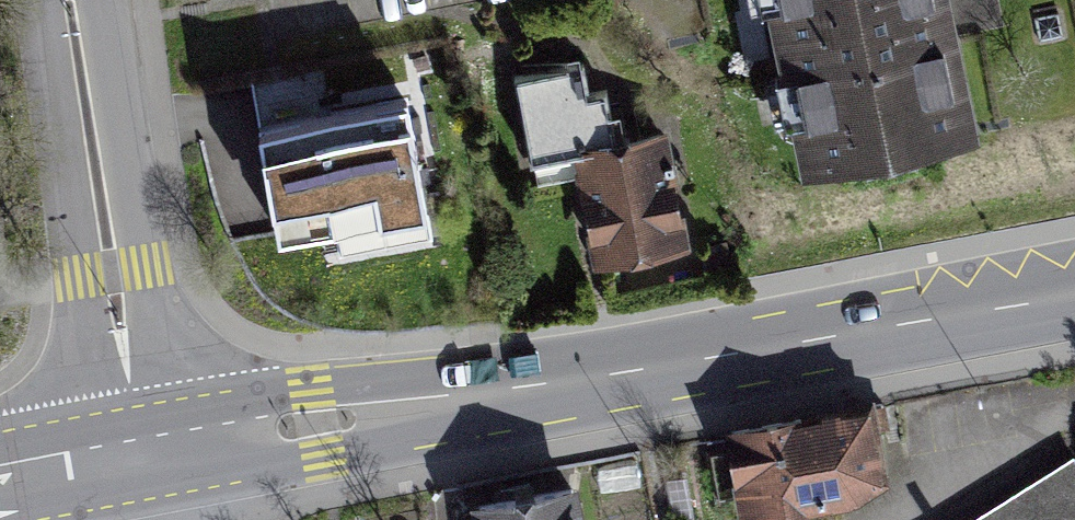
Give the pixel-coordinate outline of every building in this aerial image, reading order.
[(974,140),(950,28),(944,0),(766,0),(804,176),(974,140)] [(217,214),(271,212),(266,94),(324,92),(324,79),(255,81),(256,128),(214,130),(217,214)] [(277,151),(289,248),(410,233),(398,136),(277,151)] [(568,149),(584,263),(675,250),(658,136),(568,149)] [(869,406),(740,430),(755,511),(884,487),(880,465),(869,406)] [(950,519),(1074,519),(1074,472),(950,519)] [(481,498),(485,519),(580,519),(573,481),(511,493),(481,498)]
